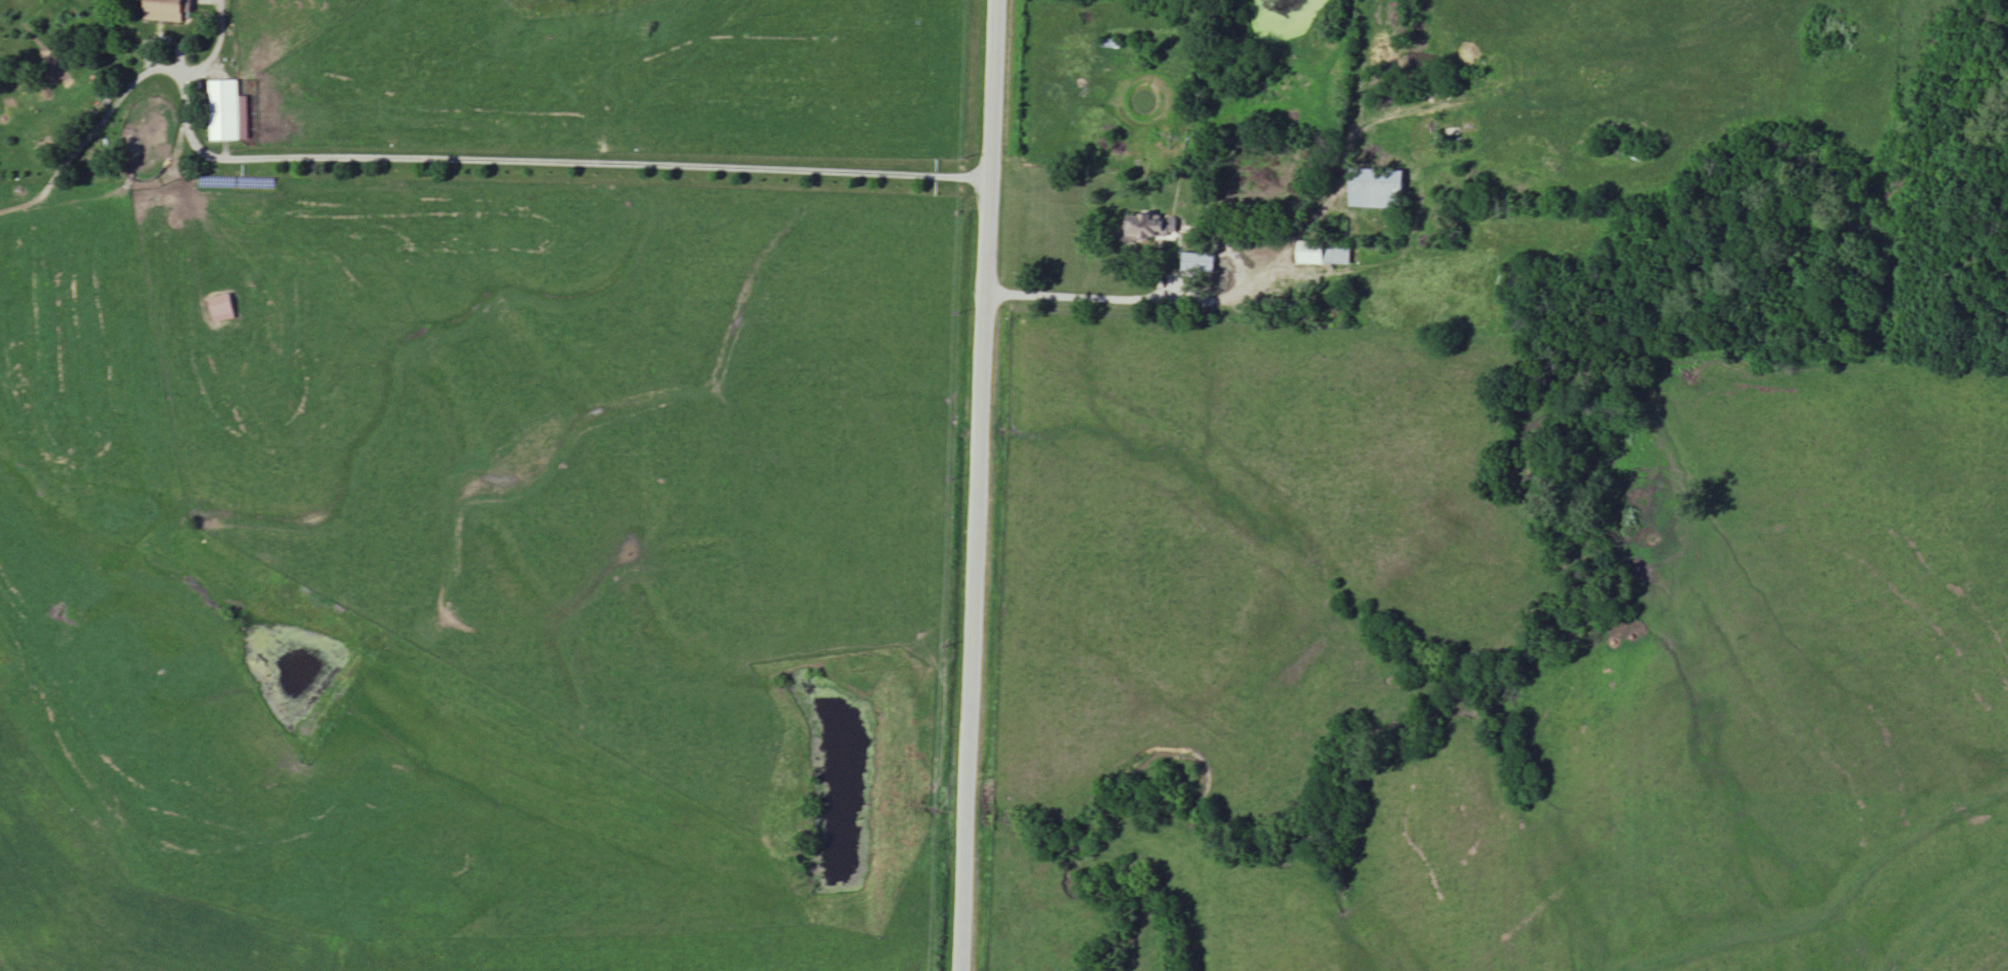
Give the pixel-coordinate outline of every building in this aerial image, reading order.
[(148,21),(163,22),(163,14),(192,15),(192,0),(148,0),(148,21)] [(239,97),(239,81),(211,82),(212,142),(249,141),(248,97),(239,97)] [(1406,172),(1352,170),(1351,209),(1404,211),(1406,172)] [(1178,241),(1178,217),(1129,217),(1129,241),(1178,241)] [(1352,245),(1302,244),(1302,266),(1352,266),(1352,245)] [(1217,255),(1185,255),(1185,274),(1217,274),(1217,255)] [(215,324),(236,320),(231,296),(210,300),(215,324)]
